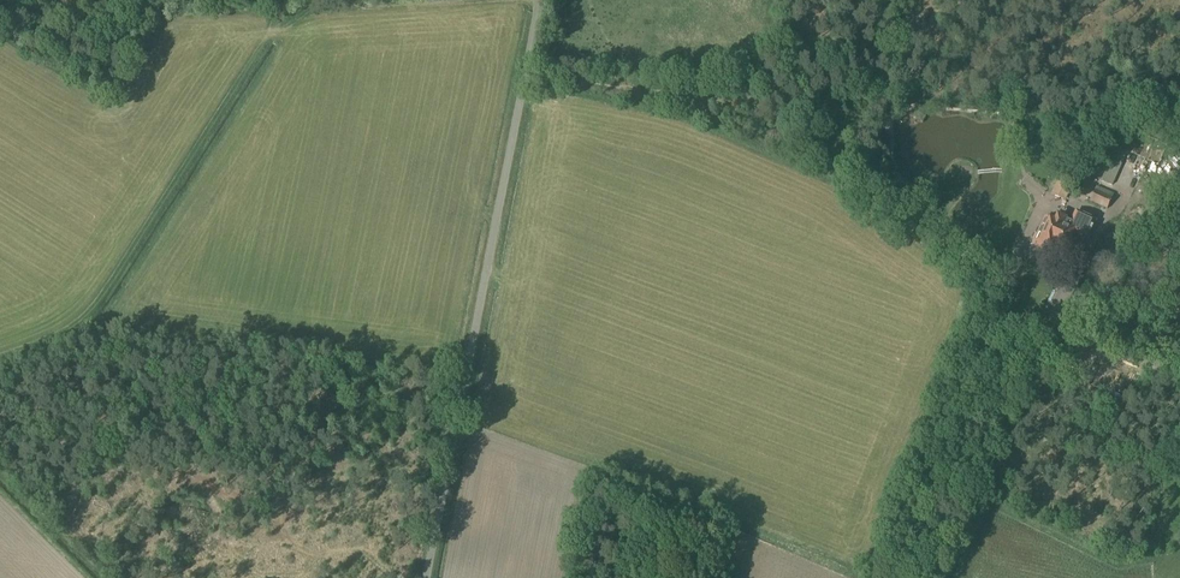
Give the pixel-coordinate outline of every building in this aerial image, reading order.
[(1062,130),(1064,122),(1052,120),(1050,128),(1062,130)] [(1112,185),(1128,150),(1133,138),(1123,133),(1117,145),(1101,179),(1112,185)] [(1074,178),(1076,171),(1059,165),(1056,173),(1074,178)] [(1071,205),(1076,193),(1068,190),(1063,201),(1071,205)] [(1107,209),(1112,198),(1095,191),(1090,202),(1107,209)] [(1088,241),(1097,220),(1098,219),(1076,209),(1070,223),(1066,221),(1067,219),(1057,215),(1054,221),(1044,217),(1031,245),(1037,248),(1050,253),(1053,248),(1065,253),(1073,235),(1088,241)]
